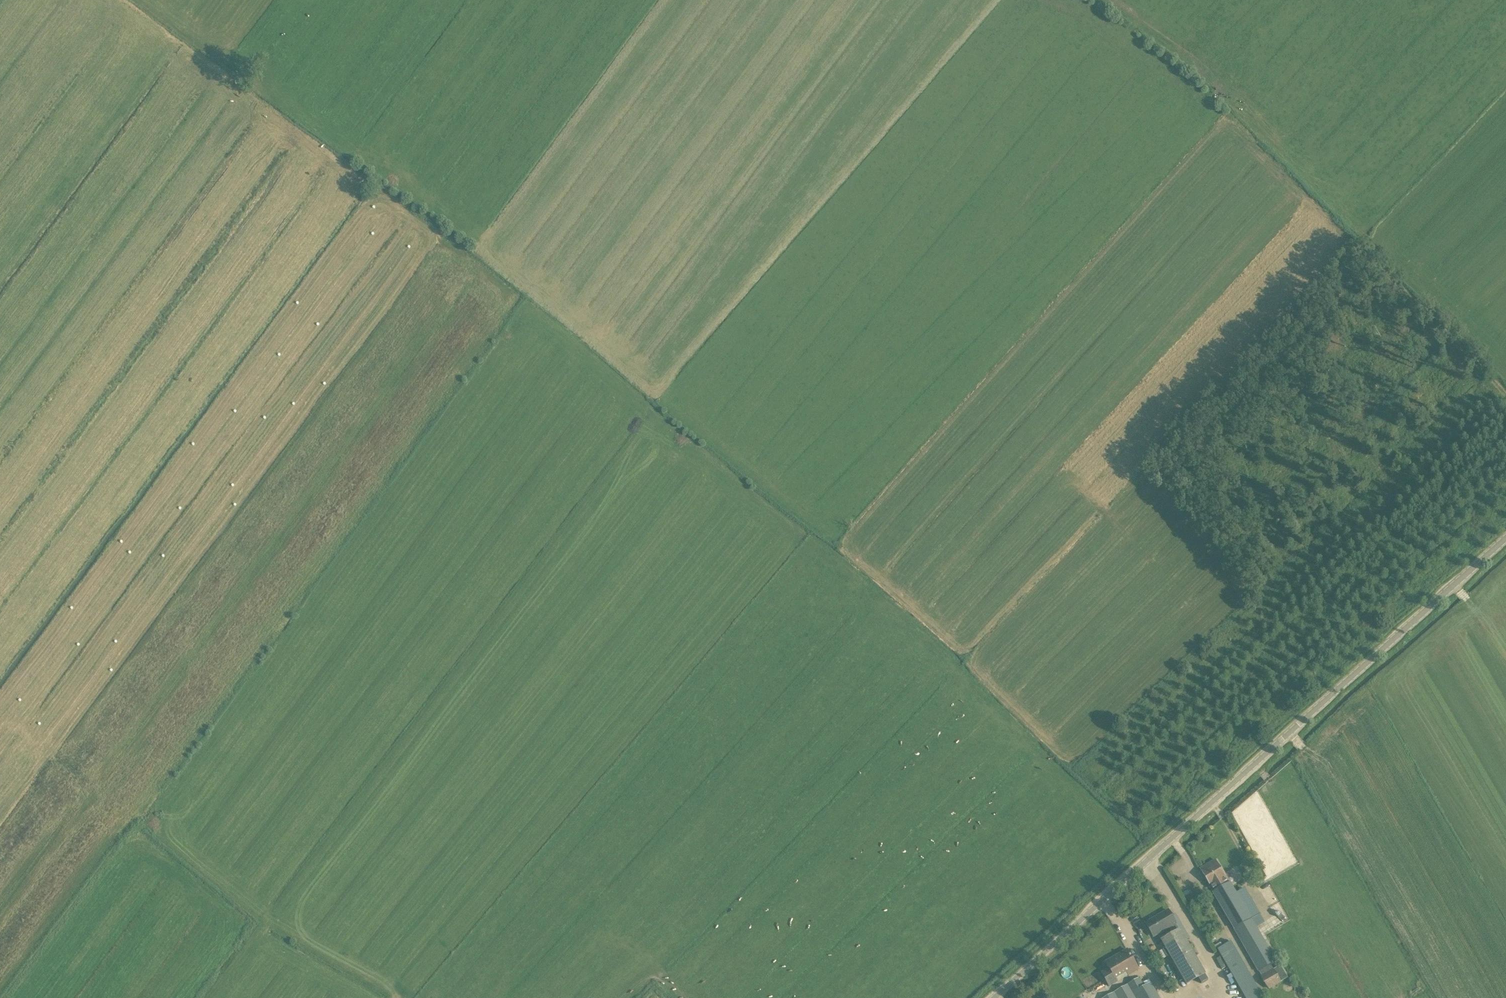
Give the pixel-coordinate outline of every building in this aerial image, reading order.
[(1231,887),(1230,885),(1230,883),(1228,880),(1226,879),(1218,864),(1203,872),(1212,888),(1213,887),(1215,891),(1213,892),(1259,972),(1276,962),(1232,886),(1231,887)] [(1162,941),(1167,948),(1164,949),(1168,956),(1171,955),(1188,984),(1198,978),(1205,974),(1206,974),(1169,910),(1146,923),(1154,937),(1169,928),(1173,934),(1162,941)] [(1232,943),(1219,950),(1247,997),(1264,997),(1262,994),(1261,994),(1232,943)] [(1139,969),(1128,949),(1105,962),(1109,969),(1102,973),(1110,986),(1118,981),(1114,975),(1125,969),(1129,975),(1139,969)] [(1289,977),(1283,967),(1275,972),(1273,969),(1261,976),(1269,989),(1281,983),(1280,982),(1289,977)] [(1205,974),(1198,978),(1201,984),(1208,980),(1205,974)] [(1139,978),(1105,997),(1160,997),(1151,983),(1144,987),(1139,978)] [(1074,985),(1079,997),(1086,994),(1081,982),(1074,985)]
